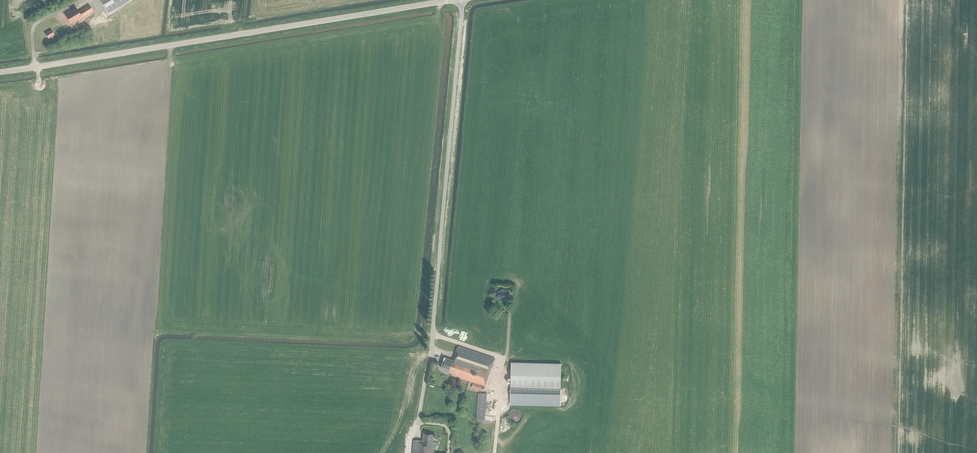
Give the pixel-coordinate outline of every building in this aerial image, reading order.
[(108,13),(129,0),(100,0),(108,13)] [(78,20),(79,21),(83,18),(82,17),(93,11),(90,5),(79,12),(77,9),(74,10),(74,9),(66,14),(71,24),(78,20)] [(497,298),(508,299),(509,290),(501,290),(501,292),(498,292),(497,298)] [(483,392),(495,358),(459,346),(454,361),(445,358),(445,359),(444,359),(443,361),(444,362),(441,368),(449,371),(448,373),(449,374),(451,375),(453,374),(457,376),(460,377),(460,378),(474,383),(472,388),(483,392)] [(511,362),(511,388),(561,389),(561,364),(511,362)] [(561,406),(561,389),(511,388),(510,405),(561,406)] [(485,420),(485,416),(487,394),(479,393),(477,420),(485,420)] [(415,440),(414,452),(434,452),(435,442),(433,442),(434,435),(424,434),(423,441),(415,440)]
